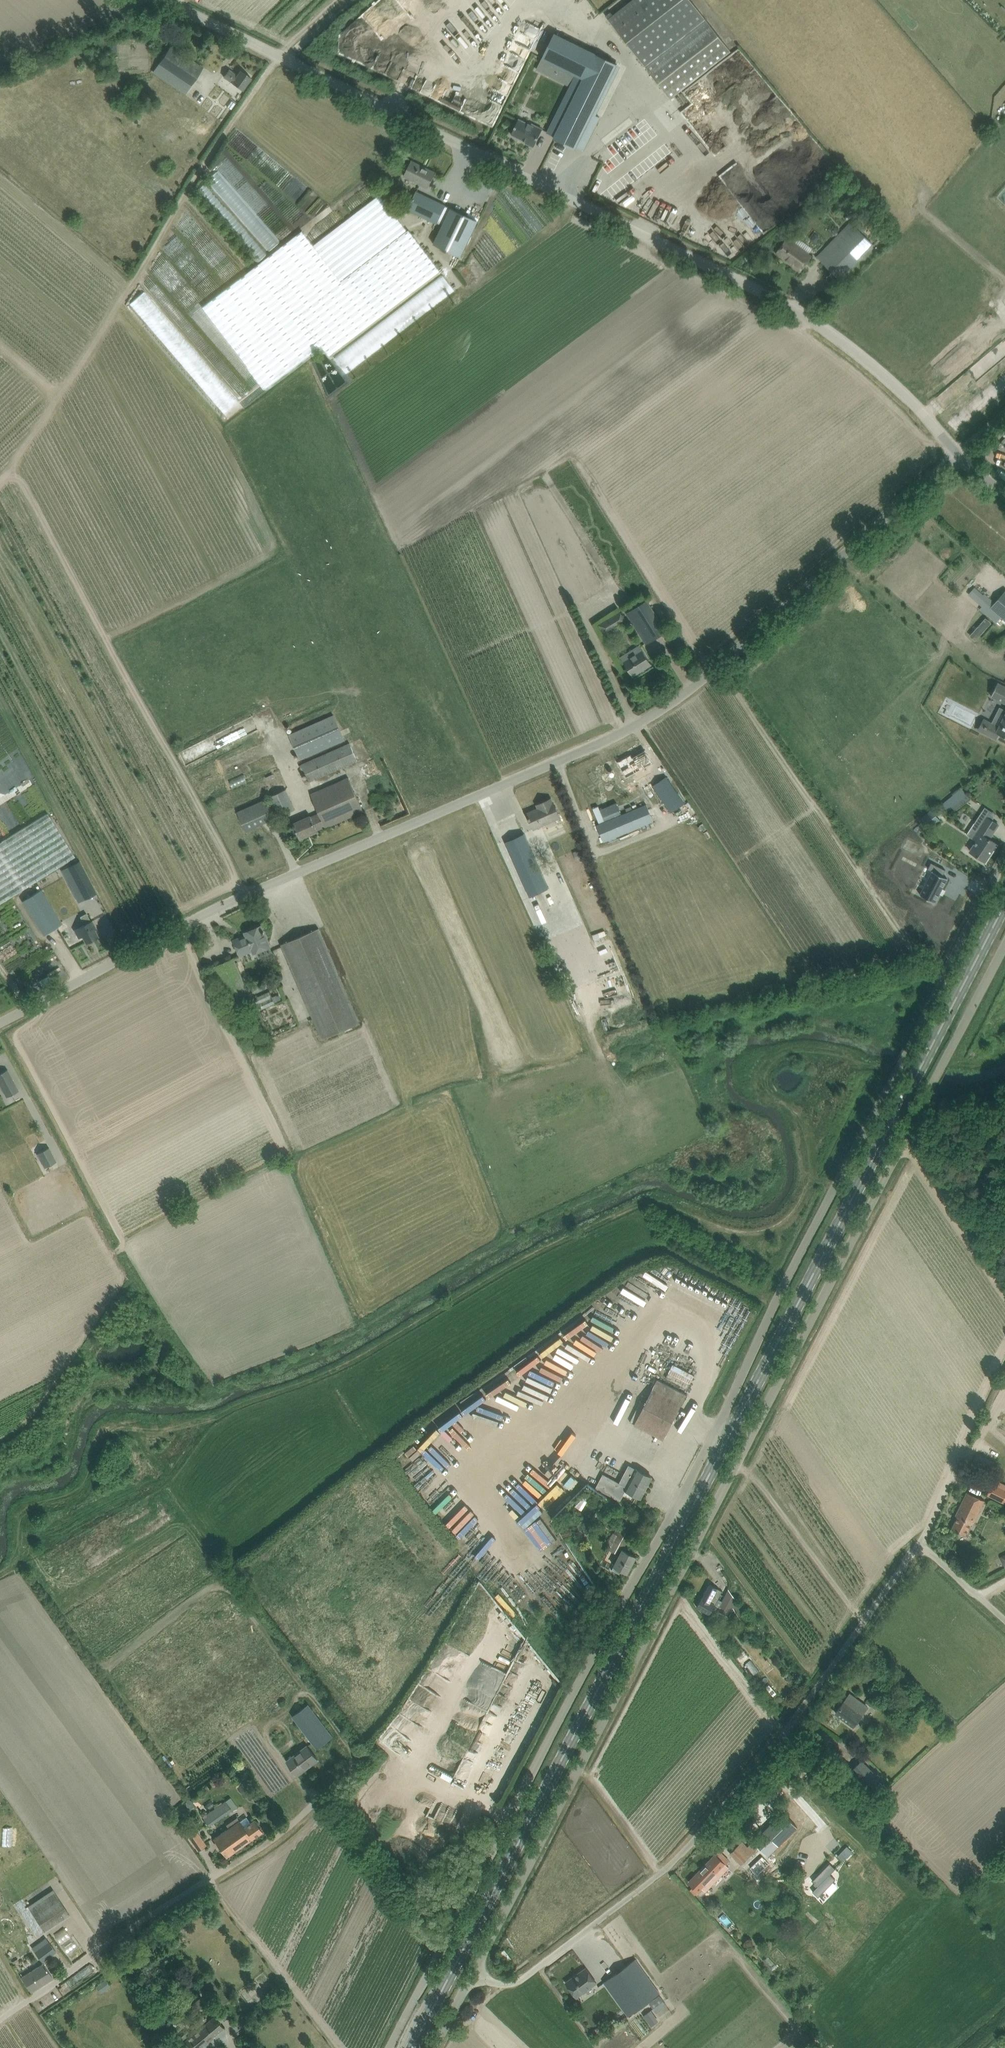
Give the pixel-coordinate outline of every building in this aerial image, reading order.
[(594,16),(600,11),(592,0),(577,0),(583,7),(586,5),(594,16)] [(706,20),(691,0),(632,0),(608,19),(646,67),(670,99),(731,52),(706,20)] [(554,33),(542,58),(576,75),(552,124),(548,133),(554,136),(576,147),(583,150),(588,141),(600,117),(592,113),(617,64),(554,33)] [(194,36),(190,42),(196,46),(200,39),(194,36)] [(156,66),(185,87),(198,70),(169,49),(156,66)] [(229,69),(224,77),(242,90),(252,78),(241,70),(237,75),(229,69)] [(418,90),(426,82),(422,77),(413,84),(418,90)] [(534,147),(538,138),(543,129),(528,122),(527,123),(519,119),(516,125),(511,134),(526,142),(525,143),(534,147)] [(632,148),(646,139),(639,129),(625,138),(632,148)] [(620,159),(629,151),(621,142),(612,150),(620,159)] [(412,161),(404,176),(420,184),(420,185),(427,189),(435,172),(434,174),(420,167),(421,165),(412,161)] [(699,204),(708,196),(701,188),(692,195),(699,204)] [(437,223),(441,214),(446,205),(417,191),(412,200),(409,209),(437,223)] [(341,281),(298,314),(329,355),(377,318),(440,270),(408,229),(407,230),(380,194),(313,245),(341,281)] [(441,214),(437,223),(442,225),(450,208),(446,205),(441,214)] [(442,225),(433,244),(461,257),(478,221),(450,208),(442,225)] [(840,279),(847,272),(874,245),(862,234),(867,229),(864,225),(862,227),(854,219),(824,250),(817,257),(840,279)] [(202,307),(264,389),(321,345),(298,314),(341,281),(313,245),(302,230),(253,268),(202,307)] [(800,272),(806,264),(812,255),(788,237),(776,253),(789,263),(800,272)] [(391,343),(460,294),(448,276),(378,326),(391,343)] [(978,611),(985,603),(970,589),(963,597),(978,611)] [(991,607),(1004,620),(1004,591),(991,607)] [(672,628),(667,631),(661,623),(647,599),(626,613),(641,635),(646,644),(663,633),(676,653),(684,648),(672,628)] [(609,630),(625,620),(620,611),(599,625),(607,638),(613,634),(611,632),(610,632),(609,630)] [(651,664),(646,656),(639,644),(621,656),(633,676),(651,664)] [(998,682),(991,696),(1004,703),(1004,686),(998,682)] [(981,731),(997,739),(1000,734),(1004,736),(1004,714),(999,726),(986,720),(988,721),(986,725),(985,725),(984,727),(985,727),(983,731),(981,730),(981,731)] [(288,734),(300,760),(344,740),(333,715),(288,734)] [(301,764),(309,782),(357,761),(349,743),(301,764)] [(627,760),(632,768),(635,772),(636,772),(639,779),(655,770),(651,763),(652,763),(645,750),(627,760)] [(671,812),(684,803),(666,776),(653,786),(671,812)] [(363,811),(349,778),(311,794),(319,813),(311,817),(311,816),(293,823),(300,839),(318,831),(317,830),(325,827),(326,828),(363,811)] [(960,789),(947,799),(953,805),(965,795),(960,789)] [(286,790),(270,797),(275,807),(279,816),(295,809),(291,800),(286,790)] [(560,817),(557,811),(553,802),(551,799),(543,802),(544,806),(527,813),(529,817),(529,818),(530,820),(534,829),(560,817)] [(603,841),(653,820),(646,802),(644,799),(631,805),(632,808),(623,812),(621,808),(615,811),(616,815),(596,823),(603,841)] [(611,814),(607,803),(590,810),(595,820),(611,814)] [(241,810),(238,812),(242,822),(246,831),(261,824),(252,805),(244,809),(241,810)] [(931,811),(923,817),(928,823),(925,825),(928,829),(929,828),(939,820),(931,811)] [(46,813),(0,843),(0,904),(74,857),(46,813)] [(976,841),(992,851),(997,843),(989,839),(999,824),(990,819),(987,816),(980,827),(975,823),(968,833),(973,837),(972,838),(976,841)] [(524,834),(505,842),(530,897),(548,888),(524,834)] [(917,835),(911,841),(923,853),(928,847),(917,835)] [(985,861),(992,851),(976,841),(970,850),(977,855),(985,861)] [(581,849),(574,851),(577,860),(584,857),(581,849)] [(79,861),(62,870),(68,883),(75,879),(81,891),(92,886),(79,861)] [(933,883),(915,903),(928,914),(945,894),(941,890),(946,885),(934,875),(929,880),(933,883)] [(23,901),(38,926),(44,935),(62,923),(57,915),(41,889),(31,895),(23,901)] [(78,937),(82,935),(86,942),(98,936),(94,929),(96,928),(92,921),(91,921),(87,913),(80,917),(85,925),(79,928),(74,930),(78,937)] [(254,953),(257,952),(259,958),(272,952),(270,946),(264,933),(265,933),(264,930),(263,931),(261,926),(246,933),(247,936),(242,939),(241,938),(235,940),(241,956),(253,951),(254,953)] [(281,944),(285,954),(322,1039),(359,1023),(323,937),(319,928),(281,944)] [(276,1002),(271,991),(253,999),(258,1011),(276,1002)] [(254,1027),(259,1025),(256,1018),(251,1020),(254,1027)] [(7,1070),(0,1073),(0,1084),(7,1096),(18,1090),(7,1070)] [(37,1153),(44,1168),(56,1161),(49,1147),(37,1153)] [(686,1394),(677,1389),(658,1379),(635,1424),(663,1439),(686,1394)] [(516,1380),(495,1392),(502,1405),(524,1393),(516,1380)] [(493,1396),(471,1407),(475,1415),(497,1404),(493,1396)] [(512,1402),(505,1407),(507,1411),(515,1405),(512,1402)] [(445,1423),(453,1435),(457,1432),(455,1428),(471,1418),(465,1410),(445,1423)] [(423,1441),(428,1448),(432,1446),(439,1456),(451,1447),(458,1457),(463,1454),(444,1426),(423,1441)] [(459,1426),(455,1429),(471,1448),(475,1445),(459,1426)] [(418,1447),(409,1455),(417,1463),(425,1455),(418,1447)] [(431,1449),(427,1452),(442,1469),(446,1466),(431,1449)] [(595,1488),(620,1500),(623,1495),(626,1489),(641,1498),(652,1477),(629,1465),(620,1482),(602,1473),(595,1488)] [(419,1486),(439,1474),(436,1468),(415,1480),(419,1486)] [(575,1492),(583,1482),(571,1472),(563,1482),(575,1492)] [(987,1495),(1004,1504),(1004,1489),(992,1483),(987,1495)] [(439,1510),(458,1494),(455,1490),(436,1506),(439,1510)] [(548,1507),(553,1512),(571,1494),(566,1490),(548,1507)] [(984,1500),(976,1496),(967,1492),(956,1515),(957,1516),(952,1528),(965,1535),(971,1523),(973,1524),(984,1500)] [(547,1510),(537,1518),(522,1499),(517,1503),(533,1521),(526,1526),(530,1531),(543,1520),(544,1521),(551,1515),(547,1510)] [(519,1540),(529,1532),(511,1513),(502,1521),(519,1540)] [(614,1565),(619,1568),(627,1572),(636,1556),(623,1549),(637,1522),(628,1517),(625,1515),(607,1548),(619,1554),(614,1565)] [(546,1527),(528,1537),(542,1561),(559,1551),(546,1527)] [(564,1577),(574,1572),(565,1552),(554,1557),(564,1577)] [(728,1616),(732,1607),(745,1624),(749,1620),(727,1591),(719,1606),(715,1604),(722,1590),(710,1584),(703,1597),(702,1596),(697,1606),(710,1614),(713,1608),(728,1616)] [(712,1616),(707,1619),(713,1627),(718,1624),(712,1616)] [(478,1660),(488,1669),(509,1646),(499,1637),(478,1660)] [(749,1653),(739,1659),(743,1665),(753,1658),(749,1653)] [(753,1671),(759,1666),(753,1659),(747,1664),(753,1671)] [(858,1718),(862,1714),(867,1706),(864,1705),(864,1704),(850,1694),(844,1701),(836,1713),(844,1718),(850,1723),(855,1716),(858,1718)] [(507,1707),(510,1699),(502,1696),(499,1704),(507,1707)] [(292,1716),(316,1748),(333,1736),(308,1704),(292,1716)] [(307,1745),(287,1760),(298,1775),(318,1760),(307,1745)] [(856,1765),(852,1770),(872,1790),(874,1789),(877,1792),(884,1786),(877,1779),(878,1778),(876,1776),(861,1760),(856,1765)] [(462,1769),(459,1777),(466,1779),(469,1771),(462,1769)] [(209,1826),(232,1810),(226,1801),(203,1817),(209,1826)] [(786,1810),(752,1843),(764,1856),(797,1823),(786,1810)] [(254,1820),(251,1822),(247,1816),(240,1821),(239,1820),(236,1816),(226,1824),(229,1828),(213,1839),(226,1857),(262,1831),(254,1820)] [(188,1836),(192,1843),(198,1851),(206,1845),(201,1837),(196,1830),(188,1836)] [(18,1852),(27,1844),(19,1836),(10,1843),(18,1852)] [(737,1846),(730,1853),(737,1860),(740,1864),(747,1857),(755,1850),(750,1844),(747,1847),(742,1841),(737,1846)] [(842,1850),(848,1856),(852,1851),(847,1845),(842,1850)] [(704,1866),(689,1882),(696,1889),(699,1892),(704,1887),(709,1882),(711,1884),(717,1878),(728,1866),(725,1863),(728,1860),(726,1858),(719,1851),(704,1866)] [(761,1879),(774,1866),(765,1856),(751,1868),(761,1879)] [(836,1869),(831,1864),(814,1882),(819,1887),(814,1892),(819,1897),(836,1880),(830,1874),(836,1869)] [(982,1883),(988,1889),(1004,1873),(1000,1867),(982,1883)] [(871,1885),(875,1881),(866,1872),(862,1876),(871,1885)] [(28,1906),(39,1923),(45,1931),(70,1914),(64,1906),(53,1889),(28,1906)] [(744,1924),(751,1916),(745,1910),(738,1918),(744,1924)] [(42,1961),(56,1951),(46,1938),(32,1948),(42,1961)] [(513,1948),(504,1954),(512,1963),(520,1957),(513,1948)] [(604,1982),(609,1990),(614,1997),(628,2015),(659,1992),(641,1967),(635,1959),(630,1963),(604,1982)] [(22,1977),(31,1991),(53,1978),(43,1963),(22,1977)] [(596,1982),(586,1968),(566,1982),(576,1997),(596,1982)] [(101,1982),(96,1986),(100,1993),(105,1989),(101,1982)] [(196,2011),(198,2009),(206,2003),(197,1992),(188,2001),(196,2011)] [(659,1995),(649,2002),(654,2009),(664,2002),(659,1995)] [(651,2009),(644,2015),(652,2025),(659,2020),(651,2009)] [(147,2016),(154,2025),(160,2021),(154,2012),(147,2016)] [(197,2029),(207,2041),(223,2027),(214,2016),(207,2021),(203,2016),(195,2022),(194,2023),(190,2025),(195,2031),(197,2029)] [(207,2041),(197,2029),(195,2031),(195,2032),(191,2035),(188,2031),(177,2040),(181,2045),(182,2046),(184,2044),(186,2046),(188,2047),(199,2047),(207,2041)]
